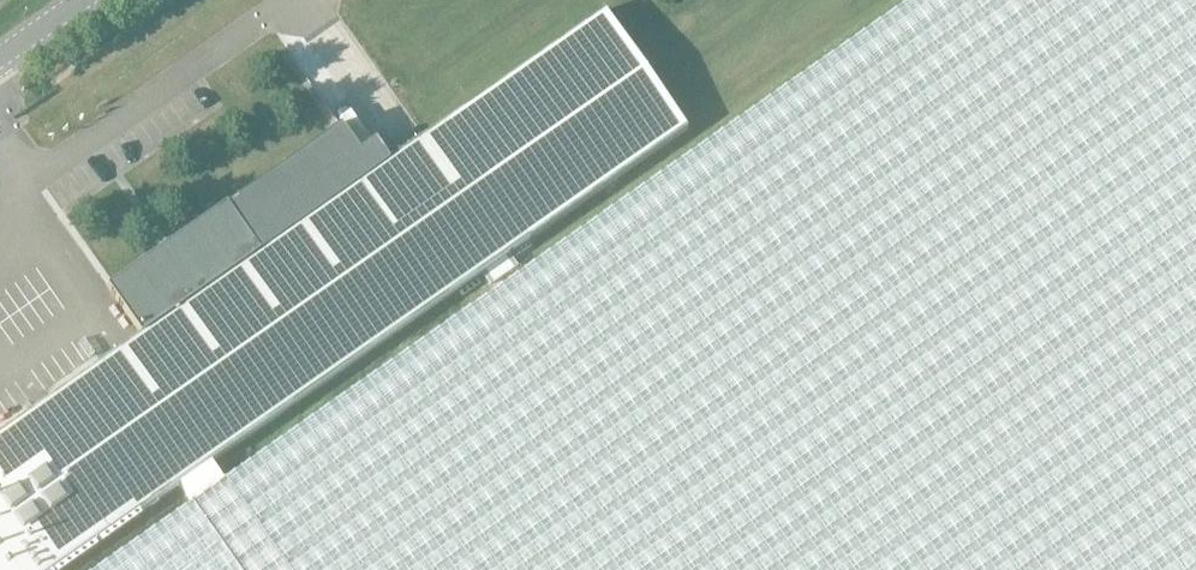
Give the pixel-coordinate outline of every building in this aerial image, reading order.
[(224,483),(211,463),(687,130),(664,97),(604,12),(391,160),(377,141),(360,153),(342,126),(226,205),(107,288),(141,336),(0,434),(0,569),(58,569),(179,485),(193,505),(99,569),(1195,569),(1195,0),(914,0),(224,483)]
